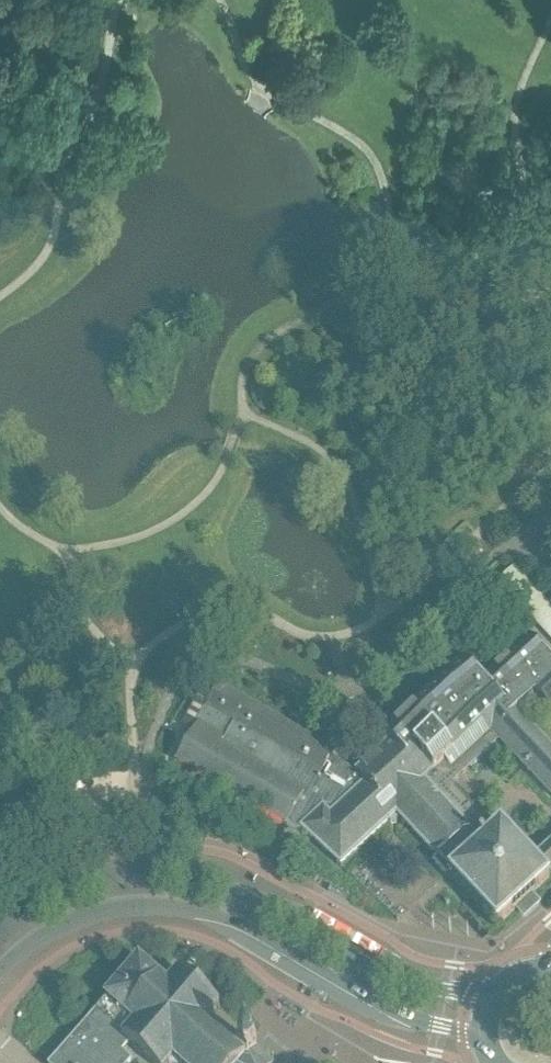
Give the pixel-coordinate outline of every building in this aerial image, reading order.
[(329,759),(333,751),(217,687),(174,764),(286,826),(287,825),(297,830),(298,829),(298,828),(302,832),(339,867),(389,821),(395,815),(399,819),(435,859),(432,862),(446,878),(449,875),(495,926),(514,909),(518,905),(531,894),(550,875),(550,840),(531,859),(500,825),(488,835),(477,823),(482,819),(451,784),(463,773),(499,740),(550,797),(550,716),(534,731),(517,711),(535,694),(550,712),(550,662),(527,637),(481,680),(479,681),(464,665),(387,739),(389,742),(381,748),(381,747),(354,773),(329,759)] [(347,898),(330,888),(327,894),(344,903),(347,898)] [(129,1045),(149,1062),(170,1062),(173,1060),(176,1062),(270,1062),(254,1049),(256,1047),(245,1038),(237,1048),(230,1042),(232,1040),(230,1039),(228,1040),(222,1035),(224,1033),(222,1032),(220,1033),(214,1028),(216,1026),(214,1025),(213,1026),(208,1022),(212,1017),(214,1018),(216,1016),(214,1015),(218,1010),(219,1012),(221,1010),(219,1009),(220,1007),(180,972),(178,973),(177,972),(175,974),(177,975),(173,979),(172,978),(170,980),(172,981),(167,986),(138,960),(104,998),(106,1000),(141,1032),(129,1045)] [(106,1000),(51,1062),(131,1062),(132,1062),(122,1053),(129,1045),(141,1032),(106,1000)]
